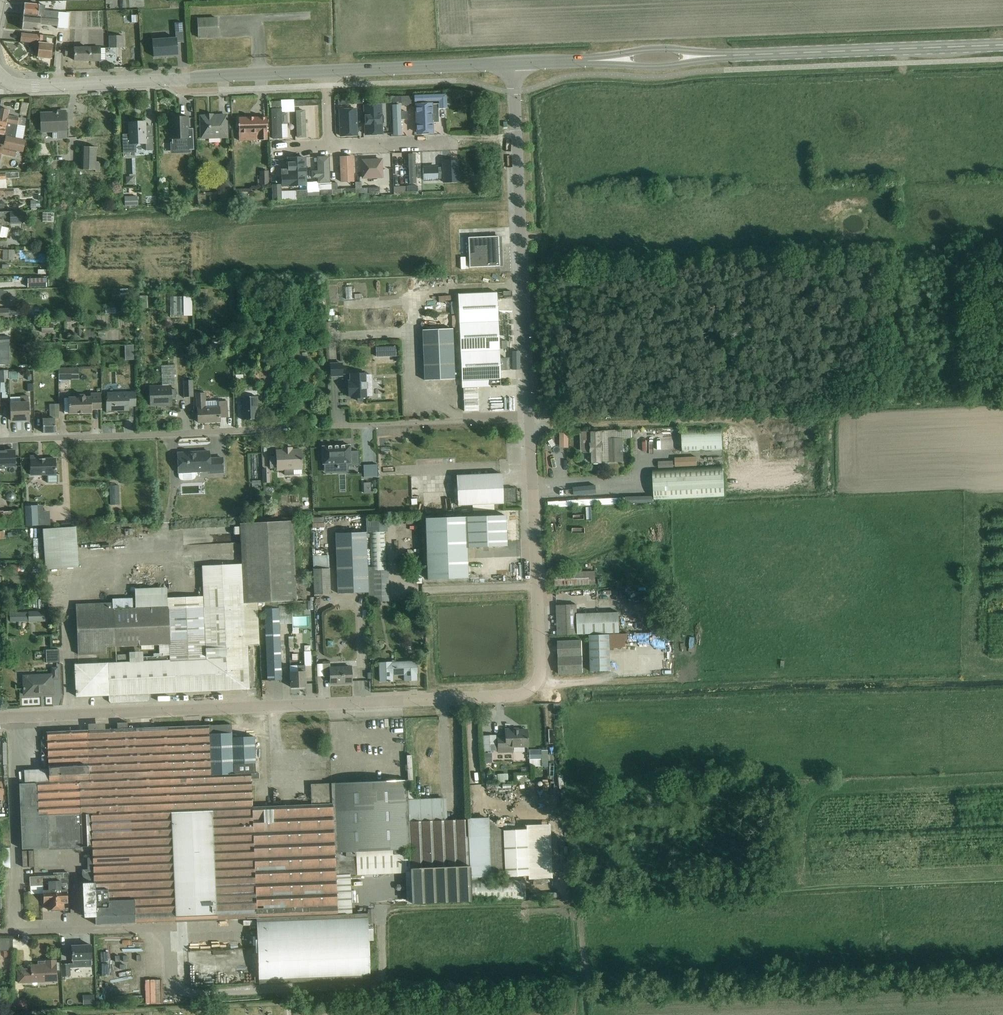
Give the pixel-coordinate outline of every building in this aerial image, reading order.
[(24,4),(23,15),(52,18),(58,18),(59,13),(58,13),(58,12),(45,11),(45,5),(39,5),(24,4)] [(23,15),(22,29),(40,30),(40,24),(58,26),(58,28),(65,29),(68,29),(68,19),(69,13),(59,13),(58,18),(52,18),(23,15)] [(198,18),(198,37),(217,37),(217,18),(198,18)] [(176,38),(152,40),(153,49),(153,57),(165,56),(177,55),(177,49),(177,43),(180,43),(184,42),(183,36),(182,23),(182,22),(175,23),(176,38)] [(51,59),(53,44),(43,43),(43,35),(25,33),(21,33),(21,42),(24,42),(32,43),(31,50),(38,50),(37,57),(51,59)] [(123,36),(108,36),(108,48),(123,47),(123,36)] [(90,47),(90,48),(66,49),(66,55),(75,55),(75,60),(90,60),(90,61),(100,61),(100,60),(105,60),(105,48),(100,48),(100,47),(90,47)] [(412,96),(401,96),(401,102),(401,106),(413,105),(412,96)] [(447,96),(414,97),(415,103),(439,103),(439,110),(447,109),(447,96)] [(281,101),(270,102),(270,108),(282,107),(282,111),(294,111),(294,107),(294,101),(281,101)] [(28,103),(21,102),(19,114),(26,116),(28,103)] [(401,133),(401,103),(392,103),(393,133),(401,133)] [(431,104),(415,104),(417,135),(433,134),(431,104)] [(366,135),(383,135),(382,105),(365,106),(366,135)] [(342,135),(358,135),(357,107),(341,108),(342,135)] [(4,135),(15,136),(17,125),(20,125),(21,118),(8,116),(9,110),(0,109),(0,134),(4,135)] [(273,137),(283,137),(282,110),(272,110),(273,137)] [(53,138),(59,138),(66,138),(65,111),(56,112),(56,113),(41,114),(42,131),(53,131),(53,138)] [(298,137),(307,136),(306,111),(297,111),(298,137)] [(200,117),(201,138),(227,137),(226,116),(212,116),(212,115),(206,115),(206,116),(200,117)] [(170,139),(173,139),(173,150),(194,150),(193,128),(189,128),(188,117),(170,118),(170,139)] [(239,124),(238,124),(238,127),(239,127),(239,133),(239,141),(259,140),(267,140),(267,124),(267,117),(259,117),(239,118),(239,124)] [(129,122),(129,134),(122,134),(123,153),(136,152),(136,146),(138,144),(146,144),(146,151),(154,150),(153,136),(146,137),(146,122),(129,122)] [(0,154),(15,157),(16,151),(23,152),(24,147),(25,139),(10,137),(5,136),(3,146),(0,146),(0,156),(0,154)] [(100,172),(100,162),(96,162),(96,147),(83,146),(82,170),(95,170),(95,172),(100,172)] [(416,154),(409,154),(410,184),(417,183),(416,154)] [(305,157),(288,158),(289,176),(283,177),(284,186),(306,185),(305,157)] [(353,157),(340,158),(341,182),(354,182),(353,157)] [(328,158),(318,158),(319,173),(313,173),(314,177),(319,177),(319,183),(329,182),(328,158)] [(382,158),(361,158),(362,179),(382,178),(382,158)] [(438,167),(424,167),(424,181),(439,181),(438,167)] [(267,171),(259,171),(259,186),(268,185),(267,171)] [(6,187),(5,178),(18,178),(18,173),(5,173),(0,174),(0,188),(6,187)] [(131,175),(121,175),(121,184),(130,184),(131,175)] [(232,185),(228,181),(223,186),(227,190),(232,185)] [(313,182),(307,182),(307,190),(308,196),(332,195),(331,184),(319,185),(319,190),(314,190),(313,182)] [(368,194),(379,193),(379,187),(368,188),(362,188),(362,182),(355,183),(355,188),(356,194),(368,194)] [(356,194),(355,188),(337,189),(337,183),(331,183),(331,184),(332,195),(356,194)] [(280,185),(271,185),(272,200),(281,200),(280,185)] [(137,197),(124,197),(124,206),(137,206),(137,197)] [(5,218),(10,217),(10,220),(22,220),(22,211),(4,212),(0,212),(0,218),(5,218)] [(53,213),(43,213),(43,221),(53,221),(53,213)] [(468,238),(469,268),(499,266),(498,236),(468,238)] [(3,250),(2,260),(14,261),(14,251),(3,250)] [(47,278),(28,278),(28,287),(47,287),(47,278)] [(498,325),(496,292),(472,293),(458,294),(462,387),(470,387),(476,386),(483,386),(490,386),(500,386),(500,377),(498,325)] [(451,300),(445,299),(446,294),(434,294),(433,311),(450,312),(451,300)] [(147,296),(139,296),(139,309),(148,308),(147,296)] [(170,296),(170,316),(184,316),(184,296),(170,296)] [(52,324),(41,324),(41,334),(53,333),(52,324)] [(455,379),(453,329),(423,330),(425,381),(455,379)] [(10,364),(10,344),(9,344),(0,344),(0,365),(10,364)] [(396,356),(396,347),(377,347),(377,357),(396,356)] [(157,382),(170,382),(170,363),(157,363),(157,382)] [(343,375),(343,364),(331,365),(331,376),(343,375)] [(78,380),(78,368),(58,368),(58,381),(78,380)] [(8,382),(8,371),(0,371),(0,383),(8,382)] [(17,372),(9,372),(9,380),(18,380),(17,372)] [(368,373),(351,374),(352,381),(349,381),(349,396),(352,396),(352,398),(358,398),(358,401),(360,402),(363,402),(364,400),(364,398),(369,398),(369,396),(373,396),(372,375),(368,375),(368,373)] [(193,397),(193,380),(183,380),(184,398),(193,397)] [(169,386),(149,387),(150,406),(162,405),(162,406),(172,406),(172,398),(176,398),(176,389),(169,390),(169,386)] [(129,407),(136,407),(136,392),(128,392),(128,394),(123,394),(122,392),(117,392),(116,394),(107,394),(107,401),(106,402),(106,413),(116,412),(116,411),(129,410),(129,407)] [(68,398),(64,398),(64,414),(69,414),(92,413),(92,409),(101,409),(101,393),(90,394),(91,397),(86,398),(84,395),(79,395),(78,398),(68,398)] [(204,393),(197,394),(197,408),(198,422),(220,421),(220,417),(228,417),(227,410),(227,401),(219,402),(219,400),(205,401),(204,393)] [(28,395),(10,396),(11,421),(30,421),(29,403),(28,395)] [(257,397),(241,397),(242,407),(242,420),(250,420),(258,419),(258,406),(257,397)] [(50,419),(43,419),(43,433),(56,433),(54,404),(49,404),(50,419)] [(682,451),(722,449),(722,427),(682,428),(682,451)] [(608,431),(608,432),(602,432),(602,433),(582,433),(580,436),(581,451),(584,454),(590,454),(590,466),(603,465),(603,463),(609,462),(609,463),(623,462),(623,439),(631,439),(631,430),(608,431)] [(350,451),(350,445),(322,446),(323,464),(336,464),(337,472),(348,471),(347,466),(359,466),(359,451),(350,451)] [(277,451),(277,455),(278,468),(278,470),(285,470),(285,474),(294,474),(293,469),(303,469),(302,450),(292,450),(292,448),(283,448),(283,451),(277,451)] [(15,450),(13,450),(0,450),(0,467),(15,466),(15,458),(15,450)] [(255,450),(243,450),(243,473),(255,473),(255,450)] [(196,476),(196,472),(210,471),(210,473),(224,472),(223,458),(210,459),(210,452),(178,454),(179,473),(179,476),(180,479),(181,480),(183,481),(192,480),(194,479),(195,478),(196,476)] [(39,456),(31,456),(31,475),(47,475),(47,483),(58,482),(58,475),(56,475),(56,459),(39,459),(39,456)] [(696,457),(675,458),(675,467),(696,466),(696,457)] [(654,499),(724,496),(723,466),(652,469),(654,499)] [(267,469),(262,469),(263,484),(270,483),(270,474),(267,474),(267,469)] [(502,502),(515,502),(515,488),(502,488),(501,473),(456,475),(457,505),(502,503),(502,502)] [(358,480),(358,490),(367,490),(367,480),(358,480)] [(119,486),(110,487),(110,506),(120,505),(119,486)] [(6,496),(6,497),(6,498),(7,498),(7,499),(8,500),(9,500),(9,501),(10,501),(11,501),(12,501),(13,501),(14,500),(15,500),(15,499),(16,498),(16,497),(16,496),(16,495),(16,494),(15,494),(15,493),(14,492),(13,492),(13,491),(12,491),(11,491),(10,491),(9,491),(9,492),(8,492),(8,493),(7,493),(7,494),(6,494),(6,495),(6,496)] [(26,526),(38,525),(37,505),(25,506),(26,526)] [(232,515),(238,519),(242,512),(236,508),(232,515)] [(307,515),(308,525),(320,525),(320,515),(307,515)] [(427,579),(467,578),(466,548),(506,546),(505,516),(425,518),(427,579)] [(78,655),(107,653),(106,647),(140,645),(159,644),(160,653),(163,652),(163,653),(153,654),(153,656),(143,657),(143,662),(99,663),(75,664),(76,697),(76,696),(109,695),(109,701),(111,703),(148,701),(149,700),(149,693),(250,689),(248,646),(259,645),(257,603),(297,601),(296,577),(293,520),(241,523),(240,523),(242,564),(202,566),(203,577),(204,597),(167,599),(166,591),(144,592),(135,592),(135,598),(112,599),(113,603),(76,604),(78,655)] [(46,569),(78,567),(75,527),(43,529),(46,569)] [(389,571),(387,568),(385,531),(370,532),(371,569),(367,569),(368,601),(378,601),(389,601),(389,577),(389,571)] [(368,592),(366,532),(336,533),(338,593),(368,592)] [(330,593),(329,567),(328,556),(312,557),(313,568),(314,593),(330,593)] [(588,571),(554,573),(554,577),(555,586),(589,584),(595,584),(594,571),(588,571)] [(618,614),(577,615),(577,604),(556,605),(557,634),(578,633),(578,634),(619,633),(618,614)] [(267,680),(281,680),(279,608),(265,608),(267,680)] [(28,612),(10,613),(10,621),(28,621),(28,622),(45,622),(45,611),(28,611),(28,612)] [(610,634),(590,635),(591,671),(611,671),(610,651),(610,634)] [(559,674),(583,673),(582,640),(558,641),(559,674)] [(46,650),(46,663),(60,662),(59,649),(46,650)] [(297,665),(289,665),(290,672),(290,687),(306,686),(305,665),(311,665),(311,651),(304,651),(305,665),(297,665)] [(404,680),(417,680),(416,661),(380,662),(380,681),(393,681),(393,674),(404,673),(404,680)] [(330,683),(352,682),(351,666),(330,667),(330,663),(323,663),(323,677),(330,676),(330,683)] [(25,695),(53,693),(53,679),(58,679),(58,667),(52,667),(52,675),(24,676),(25,695)] [(24,783),(19,783),(19,784),(22,849),(92,846),(93,858),(88,858),(89,869),(82,870),(83,884),(84,909),(80,909),(81,915),(84,915),(84,916),(95,916),(95,924),(135,923),(177,921),(216,920),(256,918),(257,940),(255,940),(256,952),(258,952),(259,983),(370,979),(368,940),(373,940),(372,927),(367,927),(367,913),(337,915),(336,889),(335,878),(335,875),(356,874),(410,872),(411,884),(398,885),(398,891),(411,890),(412,904),(471,901),(471,899),(526,897),(525,875),(528,875),(528,877),(552,877),(551,825),(527,826),(527,830),(504,830),(503,829),(501,828),(498,826),(498,825),(495,824),(495,822),(493,822),(493,820),(490,818),(488,818),(467,819),(443,820),(442,799),(412,800),(412,789),(407,789),(407,780),(332,783),(311,784),(311,801),(311,804),(309,805),(252,807),(251,779),(259,779),(258,773),(255,773),(254,736),(232,737),(231,725),(199,726),(187,726),(168,727),(141,728),(128,729),(128,722),(117,723),(117,729),(88,730),(47,732),(47,730),(43,730),(43,732),(43,740),(41,740),(42,752),(48,752),(48,769),(23,769),(24,783)] [(513,746),(528,746),(527,730),(512,730),(512,729),(505,729),(505,738),(497,738),(498,752),(513,752),(513,746)] [(484,750),(496,750),(496,735),(483,736),(484,750)] [(530,766),(542,766),(542,750),(529,751),(530,766)] [(524,771),(512,770),(511,778),(524,779),(524,771)] [(2,868),(10,868),(9,848),(1,849),(2,868)] [(34,851),(22,851),(23,867),(34,867),(34,851)] [(66,873),(54,873),(54,876),(56,910),(63,910),(63,903),(63,898),(67,898),(66,884),(69,884),(69,873),(66,873)] [(56,910),(54,876),(30,877),(31,886),(43,885),(44,899),(48,899),(49,910),(56,910)] [(117,931),(94,932),(94,941),(117,940),(117,931)] [(69,967),(91,966),(90,945),(72,945),(72,963),(61,964),(62,977),(70,976),(69,967)] [(25,968),(18,969),(18,983),(25,982),(32,982),(47,982),(57,981),(56,960),(46,960),(46,961),(45,961),(45,964),(37,964),(31,965),(31,968),(25,968)] [(106,960),(96,961),(97,972),(107,971),(106,960)] [(215,964),(196,963),(195,977),(215,978),(215,964)] [(151,976),(139,976),(139,1001),(151,1001),(151,976)] [(94,994),(83,995),(84,1005),(94,1004),(94,994)] [(26,1000),(10,1001),(11,1011),(27,1009),(26,1000)]
